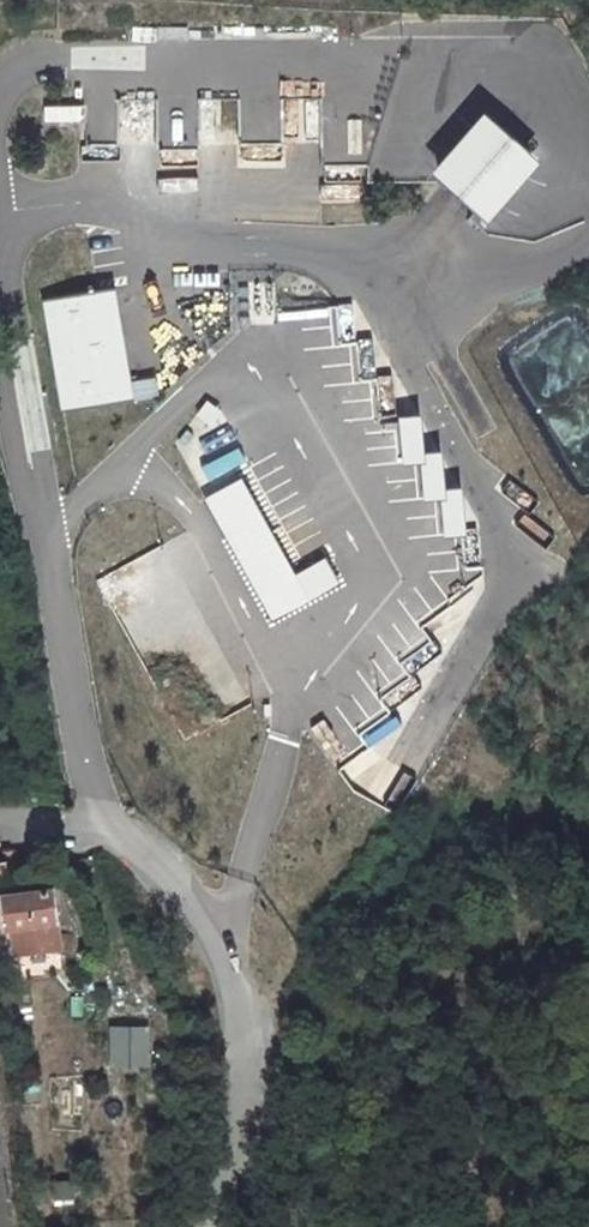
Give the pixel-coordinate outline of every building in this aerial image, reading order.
[(488,103),(435,163),(491,212),(544,153),(488,103)] [(82,106),(51,106),(50,119),(82,120),(82,106)] [(370,159),(368,125),(320,127),(321,161),(370,159)] [(284,142),(284,128),(239,128),(239,143),(284,142)] [(159,146),(199,145),(199,130),(159,130),(159,146)] [(135,394),(122,286),(46,295),(59,403),(135,394)] [(329,551),(298,567),(247,470),(209,490),(275,614),(343,579),(329,551)] [(0,863),(0,881),(9,881),(8,862),(0,863)] [(53,889),(2,895),(8,929),(14,927),(17,952),(61,946),(53,889)] [(149,1022),(109,1024),(111,1067),(151,1064),(149,1022)] [(76,1176),(57,1177),(59,1200),(77,1198),(76,1176)] [(44,1192),(31,1194),(34,1207),(47,1204),(44,1192)]
